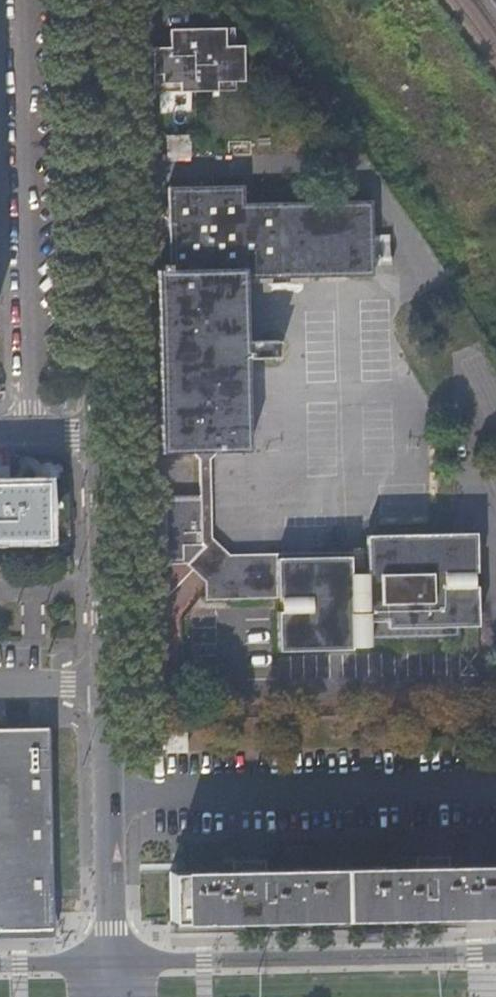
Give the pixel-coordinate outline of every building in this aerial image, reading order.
[(170,45),(152,45),(153,90),(226,89),(226,81),(244,80),(244,44),(226,44),(226,25),(174,26),(174,36),(170,36),(170,45)] [(180,99),(161,99),(161,112),(181,112),(180,99)] [(187,134),(165,134),(165,155),(188,155),(187,134)] [(154,241),(157,452),(192,451),(218,451),(246,451),(245,357),(244,340),(244,277),(370,276),(369,200),(241,202),(241,185),(166,185),(166,241),(154,241)] [(255,340),(244,340),(245,357),(256,357),(255,340)] [(277,340),(255,340),(256,357),(277,357),(277,340)] [(218,451),(192,451),(201,458),(199,494),(201,540),(223,567),(274,566),(275,564),(279,559),(278,553),(230,555),(214,539),(212,459),(218,451)] [(0,492),(0,546),(55,545),(53,491),(0,492)] [(370,637),(434,636),(459,636),(459,624),(460,624),(475,623),(473,586),(470,586),(469,572),(473,572),(471,531),(373,533),(367,540),(368,552),(373,557),(368,562),(368,570),(350,571),(315,572),(315,562),(311,558),(299,559),(296,562),(293,559),(279,559),(275,564),(274,566),(223,567),(201,540),(199,494),(161,495),(162,561),(186,561),(191,558),(207,579),(203,582),(203,592),(207,597),(219,597),(223,594),(225,596),(237,596),(241,592),(244,596),(255,596),(259,593),(262,596),(279,595),(280,609),(276,609),(278,649),(351,647),(351,644),(370,644),(370,637)] [(0,729),(0,930),(51,929),(46,727),(0,729)] [(184,732),(162,731),(163,750),(183,751),(184,732)] [(169,872),(171,919),(495,911),(495,863),(447,864),(447,857),(414,858),(414,865),(265,869),(265,862),(231,863),(231,870),(169,872)]
